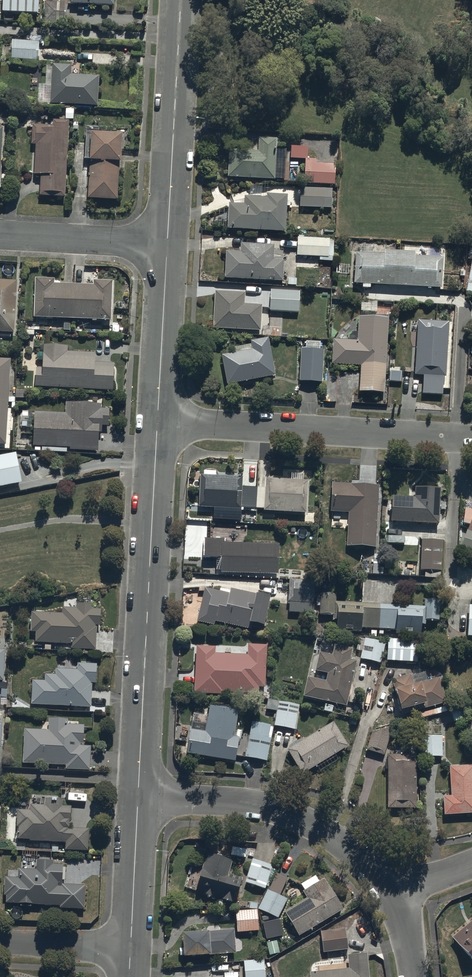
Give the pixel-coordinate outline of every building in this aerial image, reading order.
[(2,12),(38,13),(39,0),(2,0),(2,12)] [(64,3),(43,2),(42,22),(63,23),(64,3)] [(38,42),(11,41),(10,60),(37,61),(38,42)] [(50,104),(99,106),(100,76),(72,74),(73,64),(51,63),(50,104)] [(65,199),(68,121),(53,121),(52,126),(33,125),(32,145),(35,145),(33,175),(40,175),(39,198),(65,199)] [(123,134),(91,132),(89,198),(120,200),(123,134)] [(228,148),(227,177),(281,179),(282,139),(260,138),(259,150),(228,148)] [(315,164),(316,160),(305,159),(304,177),(303,183),(334,186),(336,166),(315,164)] [(298,163),(289,162),(287,182),(296,182),(298,163)] [(300,188),(299,207),(332,209),(333,190),(300,188)] [(228,204),(226,232),(287,236),(290,197),(268,196),(268,201),(245,199),(245,205),(228,204)] [(330,238),(297,237),(296,257),(319,258),(319,261),(333,262),(333,245),(329,245),(330,238)] [(225,253),(224,281),(283,283),(284,263),(274,262),(275,247),(241,246),(241,254),(225,253)] [(354,255),(353,284),(361,285),(361,289),(370,289),(370,285),(390,286),(390,288),(442,289),(443,258),(414,257),(414,252),(384,251),(384,255),(373,255),(373,246),(359,246),(359,255),(354,255)] [(34,279),(33,318),(111,321),(112,282),(92,281),(92,286),(53,285),(54,280),(34,279)] [(14,333),(18,282),(0,281),(0,332),(14,333)] [(270,290),(269,311),(298,313),(300,292),(270,290)] [(212,329),(261,332),(263,305),(245,304),(245,293),(214,291),(212,329)] [(377,302),(360,302),(360,311),(377,312),(377,302)] [(359,393),(385,395),(390,318),(360,316),(358,340),(333,338),(332,364),(361,367),(359,393)] [(448,322),(418,321),(414,395),(444,396),(448,322)] [(221,357),(227,386),(277,375),(269,338),(252,342),(253,350),(221,357)] [(306,349),(300,349),(299,382),(323,383),(324,350),(321,349),(322,341),(307,341),(306,349)] [(36,368),(35,387),(112,392),(113,364),(95,363),(95,354),(67,353),(68,347),(44,345),(42,369),(36,368)] [(5,445),(11,360),(0,359),(0,444),(5,445)] [(27,390),(14,390),(14,400),(27,400),(27,390)] [(36,415),(32,448),(99,451),(101,405),(66,403),(66,413),(36,415)] [(30,411),(21,411),(21,428),(31,428),(30,411)] [(23,483),(17,453),(0,457),(0,487),(23,483)] [(199,506),(306,513),(309,479),(201,472),(199,506)] [(348,548),(377,550),(380,484),(332,482),(331,511),(350,512),(348,548)] [(392,495),(393,523),(441,525),(442,489),(420,488),(420,497),(392,495)] [(471,533),(471,499),(461,530),(471,533)] [(224,539),(203,538),(203,557),(221,558),(221,574),(277,575),(278,546),(224,545),(224,539)] [(440,572),(442,572),(442,540),(420,540),(419,571),(430,571),(430,578),(437,578),(440,575),(440,572)] [(313,581),(289,580),(288,613),(313,614),(313,581)] [(198,621),(263,633),(269,600),(204,589),(198,621)] [(335,601),(333,633),(422,637),(424,605),(335,601)] [(30,646),(97,650),(99,616),(32,611),(30,646)] [(391,639),(390,661),(418,663),(419,641),(391,639)] [(360,660),(361,660),(381,665),(386,646),(361,640),(358,651),(362,652),(360,660)] [(194,695),(264,697),(265,647),(196,645),(194,695)] [(309,681),(305,700),(347,710),(358,665),(350,663),(352,652),(335,649),(333,659),(320,657),(316,675),(328,677),(327,685),(309,681)] [(33,704),(92,708),(95,708),(96,664),(77,664),(34,678),(33,704)] [(449,712),(439,678),(428,682),(425,672),(392,682),(402,716),(418,712),(421,720),(449,712)] [(294,730),(298,705),(259,699),(257,710),(276,713),(273,727),(294,730)] [(186,754),(234,762),(245,712),(212,706),(208,727),(191,724),(186,754)] [(463,709),(450,712),(453,723),(465,720),(463,709)] [(23,763),(91,768),(93,746),(85,745),(87,720),(49,717),(48,731),(26,729),(23,763)] [(270,726),(252,722),(245,758),(266,762),(270,740),(267,739),(270,726)] [(285,752),(300,777),(350,747),(335,722),(285,752)] [(383,757),(389,735),(372,730),(365,751),(383,757)] [(442,757),(441,736),(420,737),(421,758),(442,757)] [(389,755),(388,811),(416,811),(416,755),(389,755)] [(471,816),(471,765),(440,767),(442,818),(471,816)] [(87,852),(88,829),(70,829),(71,807),(62,806),(62,799),(45,799),(44,805),(30,805),(30,811),(17,811),(16,827),(19,827),(18,840),(29,840),(29,842),(65,843),(65,851),(87,852)] [(241,879),(228,875),(231,862),(206,855),(196,892),(234,903),(241,879)] [(276,871),(272,868),(273,866),(252,859),(244,883),(265,890),(276,871)] [(36,861),(35,870),(18,869),(17,879),(5,878),(4,896),(6,896),(5,904),(20,905),(20,907),(30,907),(31,905),(59,906),(59,909),(84,910),(85,887),(62,886),(62,882),(65,882),(65,868),(62,868),(62,865),(53,865),(53,861),(36,861)] [(268,891),(267,890),(257,909),(278,919),(287,901),(280,897),(288,880),(277,874),(268,891)] [(284,913),(300,938),(345,910),(325,879),(304,892),(307,898),(284,913)] [(236,912),(237,933),(258,932),(257,911),(236,912)] [(471,963),(471,922),(451,941),(471,963)] [(345,929),(320,932),(323,954),(348,950),(345,929)] [(180,935),(183,961),(238,955),(235,930),(180,935)] [(276,942),(266,944),(269,956),(279,953),(276,942)] [(310,976),(371,976),(368,954),(348,957),(350,969),(310,973),(310,976)] [(243,962),(244,976),(265,976),(264,960),(243,962)]
